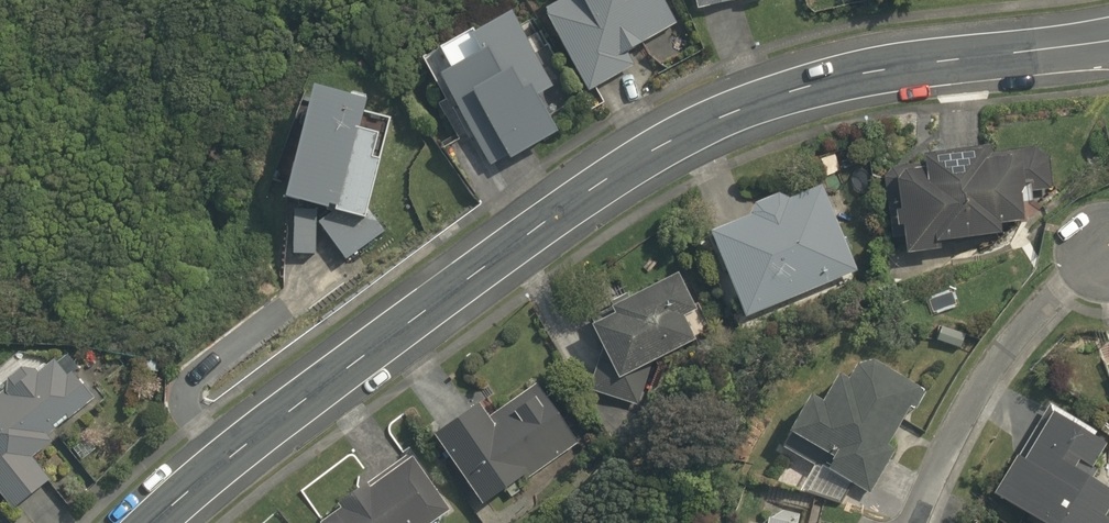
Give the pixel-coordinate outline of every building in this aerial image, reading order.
[(548,12),(594,93),(637,69),(628,53),(684,22),(671,0),(570,0),(548,12)] [(489,163),(572,122),(515,7),(444,42),(458,69),(446,75),(489,163)] [(399,109),(320,89),(293,194),(336,205),(319,216),(348,257),(387,230),(373,209),(399,109)] [(939,170),(898,179),(915,257),(1007,236),(1003,218),(1030,212),(1013,136),(935,153),(939,170)] [(824,183),(716,226),(752,315),(860,271),(824,183)] [(697,266),(591,310),(620,380),(726,336),(697,266)] [(13,510),(65,472),(43,441),(102,398),(64,345),(0,392),(0,492),(13,510)] [(822,391),(797,430),(838,457),(831,468),(866,491),(932,390),(863,345),(831,396),(822,391)] [(580,440),(542,383),(492,416),(483,402),(437,432),(485,503),(580,440)] [(1046,404),(991,499),(1032,522),(1108,522),(1108,490),(1094,481),(1108,455),(1108,440),(1046,404)] [(326,521),(328,522),(434,522),(453,509),(413,456),(326,521)] [(816,520),(760,506),(756,522),(815,522),(816,520)]
